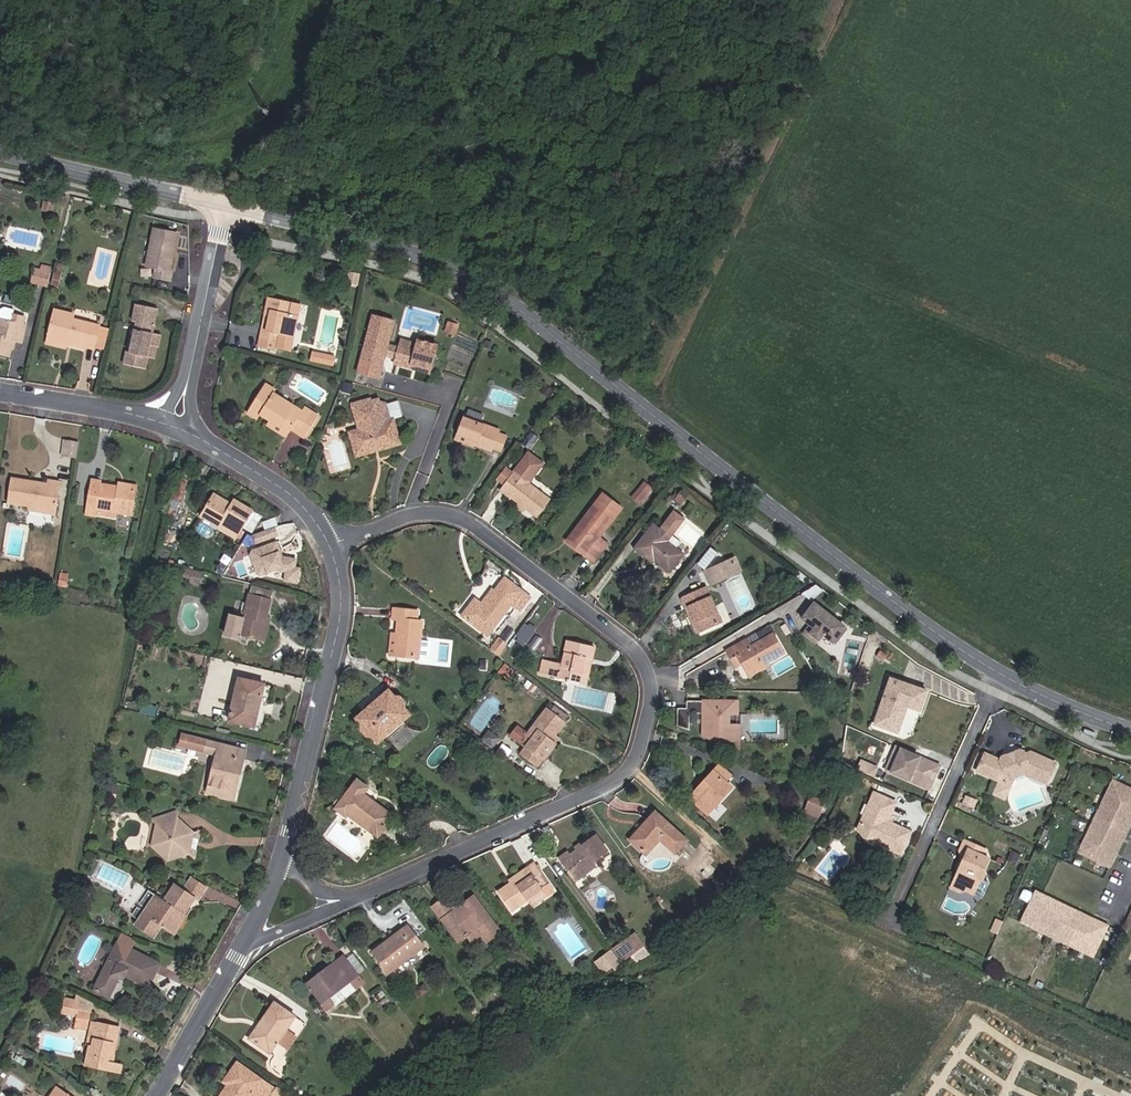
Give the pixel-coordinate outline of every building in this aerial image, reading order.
[(169,258),(170,252),(173,252),(176,235),(154,230),(146,266),(156,268),(154,277),(170,281),(172,271),(169,271),(172,258),(169,258)] [(46,287),(49,273),(34,270),(31,284),(46,287)] [(58,286),(61,274),(55,272),(52,285),(58,286)] [(291,352),(300,305),(269,299),(259,348),(277,352),(277,349),(291,352)] [(146,357),(149,344),(158,346),(160,337),(151,335),(157,310),(135,306),(132,320),(136,321),(135,328),(136,329),(130,354),(126,353),(124,362),(144,367),(146,357)] [(16,341),(20,324),(22,325),(24,317),(12,314),(13,309),(3,307),(0,309),(0,354),(8,356),(10,347),(7,347),(9,339),(15,341),(16,341)] [(73,316),(54,311),(48,339),(66,343),(86,348),(86,347),(93,348),(94,346),(98,328),(98,327),(72,320),(73,316)] [(409,368),(410,365),(430,370),(436,346),(416,341),(415,345),(400,341),(398,348),(387,345),(394,322),(373,316),(361,360),(382,366),(384,356),(395,359),(394,364),(409,368)] [(453,336),(457,325),(448,323),(444,333),(453,336)] [(16,341),(23,343),(27,326),(22,325),(20,324),(16,341)] [(94,346),(105,348),(109,331),(98,328),(94,346)] [(47,343),(65,347),(66,343),(48,339),(47,343)] [(146,357),(155,359),(158,346),(149,344),(146,357)] [(311,360),(325,363),(326,355),(313,352),(311,360)] [(334,365),(336,357),(326,355),(325,363),(334,365)] [(379,376),(382,366),(361,360),(358,370),(379,376)] [(409,368),(429,373),(430,370),(410,365),(409,368)] [(269,419),(289,431),(290,429),(304,437),(317,417),(304,409),(302,412),(272,395),(274,392),(263,385),(246,412),(256,419),(259,414),(269,419)] [(546,397),(551,390),(546,386),(541,393),(546,397)] [(370,450),(378,447),(378,449),(398,444),(388,411),(386,412),(383,403),(372,401),(353,406),(360,431),(351,434),(354,446),(359,444),(361,454),(370,451),(370,450)] [(498,431),(464,418),(459,432),(475,438),(473,443),(491,450),(492,448),(499,451),(505,437),(497,434),(498,431)] [(266,424),(286,436),(289,431),(269,419),(266,424)] [(473,443),(475,438),(459,432),(456,439),(472,445),(473,443)] [(525,451),(536,438),(530,433),(519,446),(525,451)] [(64,440),(61,456),(76,458),(78,442),(64,440)] [(549,500),(528,484),(543,465),(529,453),(501,489),(519,503),(525,508),(536,517),(549,500)] [(184,477),(186,468),(177,466),(175,475),(184,477)] [(31,485),(31,482),(12,479),(9,503),(28,506),(27,510),(54,514),(59,482),(48,481),(47,487),(31,485)] [(130,515),(134,491),(117,488),(99,485),(100,482),(92,480),(88,503),(86,514),(94,516),(95,510),(130,515)] [(181,480),(176,498),(182,500),(188,482),(181,480)] [(647,493),(651,487),(645,482),(640,488),(647,493)] [(633,497),(640,502),(647,493),(640,488),(633,497)] [(571,535),(590,549),(585,556),(593,562),(606,544),(598,538),(621,509),(602,494),(571,535)] [(217,526),(220,520),(239,531),(251,512),(233,502),(231,505),(214,495),(201,516),(217,526)] [(682,511),(688,504),(676,495),(669,504),(675,509),(677,507),(682,511)] [(516,507),(522,511),(525,508),(519,503),(516,507)] [(674,548),(666,542),(671,537),(683,521),(673,513),(659,531),(652,526),(635,548),(653,562),(654,560),(668,570),(681,553),(674,548)] [(217,526),(236,537),(239,531),(220,520),(217,526)] [(275,581),(301,583),(301,580),(297,556),(283,555),(282,550),(283,540),(296,541),(297,529),(295,523),(252,531),(256,548),(249,550),(254,574),(260,575),(273,572),(275,581)] [(571,535),(567,542),(585,556),(590,549),(571,535)] [(674,548),(678,542),(671,537),(666,542),(674,548)] [(728,579),(722,564),(704,571),(711,586),(728,579)] [(197,585),(200,573),(186,569),(183,582),(197,585)] [(519,611),(528,598),(504,579),(494,592),(492,590),(481,605),(474,600),(462,615),(487,635),(511,604),(519,611)] [(253,585),(252,592),(269,597),(270,590),(253,585)] [(687,611),(691,609),(701,631),(720,623),(705,589),(682,599),(687,611)] [(240,618),(234,617),(229,637),(238,639),(239,635),(260,640),(265,618),(270,600),(249,595),(244,613),(242,612),(240,618)] [(834,644),(846,630),(814,603),(802,618),(814,627),(809,632),(817,639),(821,634),(834,644)] [(687,611),(697,632),(701,631),(691,609),(687,611)] [(416,622),(417,612),(394,610),(393,619),(398,619),(395,656),(418,659),(422,622),(416,622)] [(226,615),(221,635),(229,637),(234,617),(226,615)] [(269,619),(265,618),(260,640),(264,641),(269,619)] [(526,645),(537,628),(525,621),(515,638),(526,645)] [(773,636),(775,634),(770,626),(755,635),(760,643),(749,648),(745,641),(736,646),(741,654),(738,656),(742,663),(747,673),(766,663),(782,654),(773,636)] [(755,635),(745,641),(749,648),(760,643),(755,635)] [(490,648),(498,654),(506,643),(498,637),(490,648)] [(569,681),(571,672),(587,675),(593,647),(567,641),(561,664),(545,661),(542,674),(569,681)] [(736,646),(727,651),(736,666),(742,663),(738,656),(741,654),(736,646)] [(510,683),(516,675),(506,667),(500,675),(510,683)] [(569,681),(585,684),(587,675),(571,672),(569,681)] [(920,710),(927,691),(890,678),(874,725),(891,730),(900,704),(907,706),(920,710)] [(254,727),(259,729),(269,687),(263,685),(239,679),(229,722),(254,727)] [(394,697),(388,691),(356,719),(361,725),(362,732),(365,737),(371,737),(377,743),(410,715),(404,709),(405,703),(401,698),(394,697)] [(737,713),(737,702),(687,701),(687,708),(677,709),(677,725),(689,730),(689,713),(703,714),(703,735),(738,748),(738,726),(728,726),(728,713),(737,713)] [(898,733),(907,706),(900,704),(891,730),(898,733)] [(554,735),(564,722),(547,709),(527,734),(517,727),(510,736),(526,748),(522,753),(537,766),(552,746),(548,743),(554,735)] [(225,755),(227,746),(181,735),(178,746),(215,754),(206,793),(229,798),(236,769),(239,770),(242,758),(225,755)] [(552,746),(558,739),(554,735),(548,743),(552,746)] [(1021,754),(1010,757),(988,747),(986,752),(983,758),(981,764),(979,768),(981,768),(987,771),(993,773),(1004,778),(1010,776),(1010,778),(1015,777),(1019,777),(1021,776),(1033,773),(1034,770),(1036,770),(1041,773),(1047,775),(1049,776),(1057,759),(1025,745),(1024,746),(1022,752),(1021,754)] [(242,758),(244,750),(227,746),(225,755),(242,758)] [(931,787),(940,764),(925,757),(923,762),(918,760),(920,755),(896,746),(887,769),(931,787)] [(857,769),(874,776),(879,766),(862,759),(857,769)] [(719,766),(713,772),(725,783),(730,777),(719,766)] [(229,798),(233,799),(239,770),(236,769),(229,798)] [(856,777),(853,770),(843,773),(846,781),(856,777)] [(707,813),(731,788),(725,783),(713,772),(706,780),(710,784),(694,801),(707,813)] [(1130,820),(1130,782),(1115,774),(1080,846),(1111,861),(1130,820)] [(706,780),(690,797),(694,801),(710,784),(706,780)] [(362,794),(367,788),(357,781),(335,809),(345,817),(347,815),(377,837),(392,817),(362,794)] [(116,794),(118,786),(105,782),(103,791),(116,794)] [(884,832),(880,841),(904,851),(913,829),(890,819),(898,800),(876,791),(872,801),(876,802),(872,812),(865,816),(861,827),(868,835),(874,828),(884,832)] [(974,804),(977,796),(969,792),(965,801),(974,804)] [(824,802),(810,796),(806,807),(820,812),(824,802)] [(872,801),(865,816),(872,812),(876,802),(872,801)] [(804,811),(818,817),(820,812),(806,807),(804,811)] [(177,811),(151,819),(157,824),(176,818),(177,811)] [(686,841),(655,812),(630,840),(645,854),(659,839),(675,854),(686,841)] [(193,833),(176,818),(157,824),(153,847),(167,860),(189,853),(193,856),(194,851),(198,838),(199,832),(193,833)] [(868,835),(880,841),(884,832),(874,828),(868,835)] [(584,841),(587,845),(577,851),(570,856),(567,853),(558,859),(567,872),(573,867),(580,877),(595,866),(592,861),(606,851),(594,834),(584,841)] [(584,841),(574,848),(577,851),(587,845),(584,841)] [(962,850),(960,854),(963,856),(967,857),(964,863),(963,865),(966,866),(964,871),(960,872),(959,874),(957,880),(960,888),(961,888),(967,891),(969,894),(975,897),(976,898),(982,885),(985,884),(988,879),(986,875),(992,862),(984,859),(987,853),(965,844),(962,850)] [(967,857),(963,856),(952,881),(953,886),(957,885),(960,888),(957,880),(959,874),(960,872),(964,871),(966,866),(963,865),(964,863),(967,857)] [(497,892),(512,912),(528,900),(527,899),(542,889),(549,883),(534,863),(508,881),(510,883),(497,892)] [(567,872),(574,881),(580,877),(573,867),(567,872)] [(206,887),(191,877),(183,890),(195,898),(198,900),(206,887)] [(174,884),(163,901),(155,895),(147,907),(144,911),(143,913),(139,919),(136,923),(154,936),(161,925),(168,929),(179,912),(184,915),(195,898),(183,890),(174,884)] [(963,897),(968,897),(969,894),(967,891),(961,888),(960,888),(957,885),(953,886),(950,892),(963,897)] [(1095,949),(1109,917),(1035,886),(1021,917),(1095,949)] [(529,903),(545,892),(542,889),(527,899),(528,900),(529,903)] [(148,891),(141,902),(147,907),(155,895),(148,891)] [(464,910),(457,915),(454,911),(445,898),(432,907),(458,941),(465,935),(471,943),(482,935),(487,941),(499,932),(473,897),(461,906),(464,910)] [(138,906),(132,914),(139,919),(143,913),(144,911),(138,906)] [(454,911),(457,915),(464,910),(461,906),(454,911)] [(174,934),(186,917),(184,915),(179,912),(168,929),(174,934)] [(1006,928),(1010,918),(1004,915),(1001,920),(999,925),(1000,925),(1006,928)] [(424,946),(408,926),(372,954),(388,974),(424,946)] [(632,930),(618,940),(628,953),(641,943),(632,930)] [(122,934),(118,943),(94,989),(108,997),(118,977),(123,979),(125,975),(147,986),(158,964),(130,950),(135,940),(122,934)] [(620,959),(628,953),(618,940),(610,946),(620,959)] [(633,960),(646,950),(641,943),(628,953),(633,960)] [(608,969),(618,962),(610,951),(600,958),(608,969)] [(342,958),(339,960),(320,975),(322,978),(310,987),(322,1004),(350,981),(355,987),(361,982),(357,976),(342,958)] [(320,975),(307,984),(310,987),(322,978),(320,975)] [(322,1004),(326,1008),(355,987),(350,981),(322,1004)] [(420,996),(429,990),(424,983),(415,989),(420,996)] [(77,1016),(80,1002),(65,998),(61,1013),(77,1016)] [(294,1017),(274,1003),(261,1021),(265,1023),(252,1041),(269,1052),(294,1017)] [(90,1010),(80,1008),(77,1021),(88,1023),(90,1010)] [(288,1028),(300,1035),(306,1024),(295,1017),(288,1028)] [(123,1064),(112,1061),(119,1031),(101,1027),(102,1022),(93,1020),(88,1038),(97,1040),(96,1043),(90,1041),(90,1043),(85,1064),(121,1072),(123,1064)] [(261,1021),(249,1038),(252,1041),(265,1023),(261,1021)] [(119,1031),(120,1026),(102,1022),(101,1027),(119,1031)] [(251,1094),(254,1095),(281,1095),(282,1094),(272,1087),(237,1064),(225,1082),(228,1084),(234,1088),(229,1095),(249,1095),(251,1094)] [(222,1093),(226,1095),(229,1095),(234,1088),(228,1084),(222,1093)] [(57,1087),(50,1095),(71,1095),(57,1087)]
